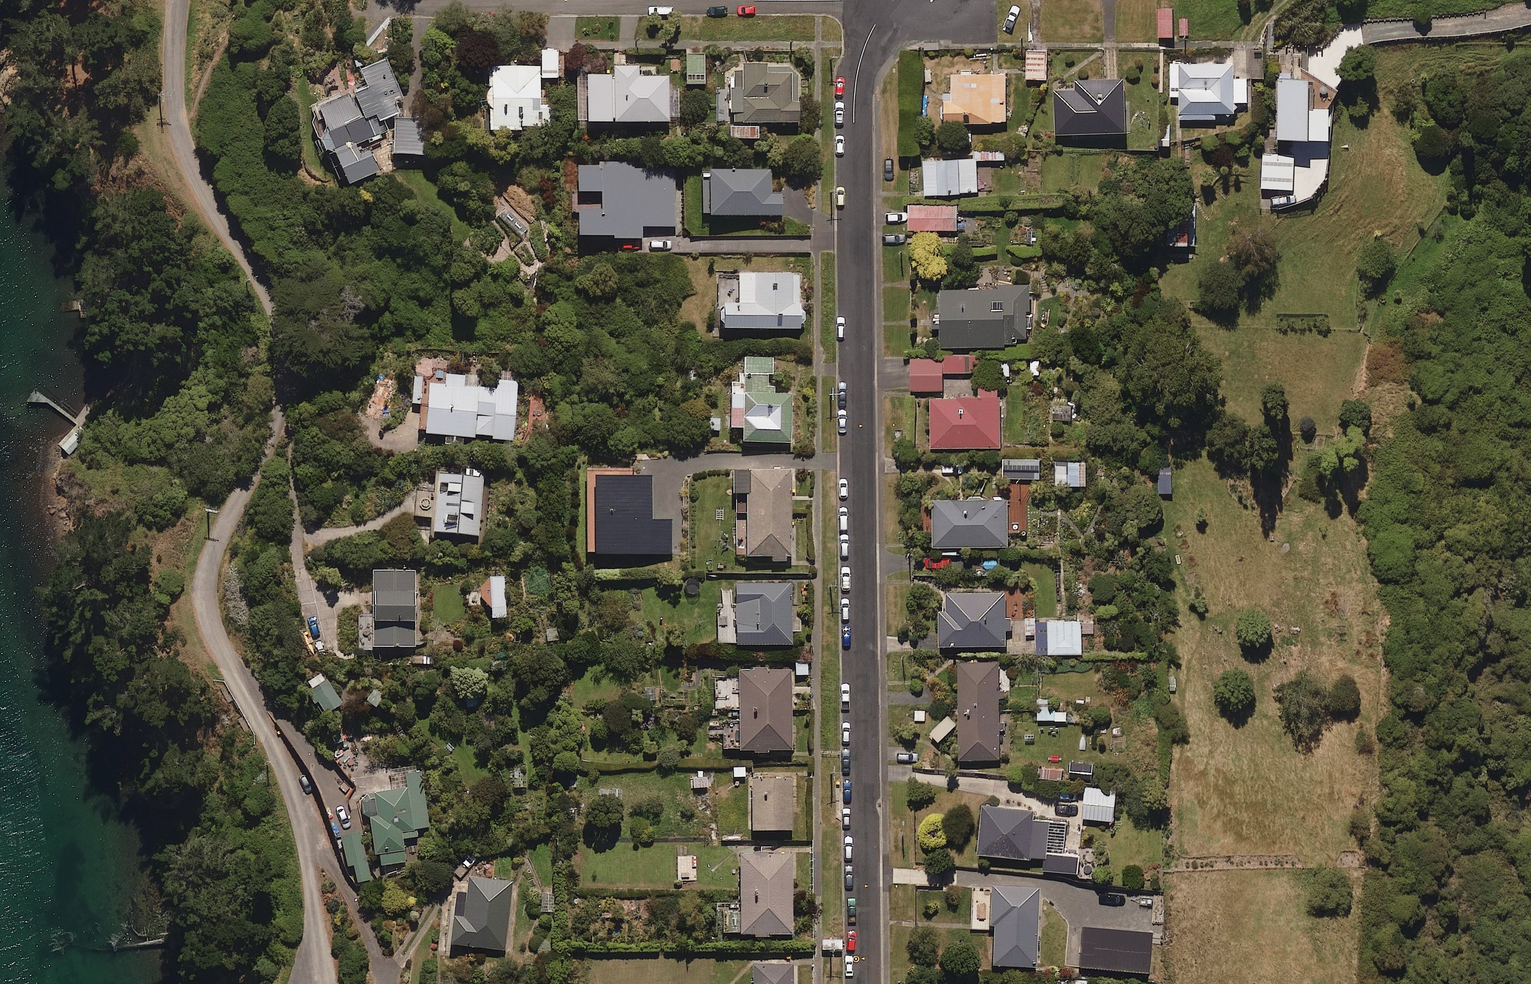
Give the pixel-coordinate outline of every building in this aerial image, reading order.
[(1174,9),(1159,9),(1160,37),(1174,36),(1174,9)] [(486,70),(488,133),(554,130),(553,106),(539,107),(538,79),(558,78),(557,50),(541,51),(542,67),(486,70)] [(1048,51),(1027,51),(1028,79),(1048,79),(1048,51)] [(1266,53),(1248,54),(1249,79),(1267,78),(1266,53)] [(703,56),(685,56),(687,85),(705,84),(703,56)] [(407,111),(386,60),(361,71),(368,86),(319,107),(329,131),(320,135),(328,154),(333,152),(348,186),(379,173),(366,141),(388,131),(383,121),(407,111)] [(1236,64),(1171,63),(1170,94),(1181,95),(1180,118),(1217,119),(1217,114),(1238,114),(1238,103),(1250,103),(1251,80),(1236,80),(1236,64)] [(764,67),(730,68),(732,141),(759,140),(759,124),(798,123),(797,71),(765,72),(764,67)] [(637,68),(613,68),(614,76),(576,76),(577,124),(668,123),(668,79),(637,79),(637,68)] [(1007,74),(954,75),(954,96),(945,96),(946,124),(1008,122),(1007,74)] [(1127,80),(1076,81),(1076,90),(1056,91),(1057,135),(1129,133),(1127,80)] [(1314,80),(1281,80),(1281,140),(1334,140),(1334,109),(1314,109),(1314,80)] [(424,120),(394,120),(394,155),(424,155),(424,120)] [(1296,154),(1263,155),(1263,189),(1296,189),(1296,154)] [(978,193),(977,159),(925,160),(926,195),(978,193)] [(635,169),(635,165),(578,167),(578,194),(601,193),(602,213),(579,213),(580,238),(614,237),(614,240),(642,240),(642,228),(675,227),(673,167),(635,169)] [(771,197),(771,171),(705,171),(706,216),(781,216),(781,196),(771,197)] [(958,206),(910,206),(910,229),(958,230),(958,206)] [(739,309),(722,310),(723,332),(800,328),(797,272),(738,275),(739,309)] [(1032,310),(1032,287),(943,290),(943,310),(931,311),(932,328),(943,328),(943,347),(1030,344),(1028,310),(1032,310)] [(975,372),(974,356),(910,359),(912,391),(944,389),(943,374),(975,372)] [(772,360),(745,360),(745,385),(731,385),(731,431),(744,431),(744,445),(792,445),(791,395),(777,395),(773,389),(772,360)] [(498,370),(497,387),(429,383),(426,434),(513,440),(517,371),(498,370)] [(1002,447),(1001,397),(932,399),(933,449),(1002,447)] [(1041,459),(1008,459),(1008,479),(1041,479),(1041,459)] [(1071,463),(1059,463),(1059,486),(1072,486),(1071,463)] [(481,470),(435,469),(435,494),(417,494),(416,520),(435,520),(435,535),(481,535),(481,470)] [(748,558),(771,558),(771,563),(785,563),(785,558),(791,558),(790,472),(735,473),(736,514),(748,514),(748,558)] [(651,522),(650,478),(594,480),(596,557),(671,555),(670,522),(651,522)] [(1009,500),(935,501),(936,547),(1009,546),(1009,500)] [(415,572),(374,572),(375,649),(415,649),(415,572)] [(486,599),(491,599),(492,619),(505,619),(504,577),(491,578),(491,589),(486,589),(486,599)] [(791,584),(734,585),(735,604),(717,605),(718,648),(792,647),(791,584)] [(1009,644),(1006,591),(947,594),(948,610),(940,610),(942,647),(1009,644)] [(1096,626),(1083,626),(1082,621),(1050,622),(1050,654),(1083,654),(1083,636),(1096,636),(1096,626)] [(1000,662),(960,662),(960,760),(1000,760),(1000,662)] [(725,750),(740,750),(740,752),(791,751),(790,671),(714,672),(714,680),(709,680),(709,689),(714,689),(714,724),(708,725),(709,738),(724,738),(725,750)] [(343,705),(331,687),(313,698),(324,717),(343,705)] [(1052,701),(1038,701),(1038,721),(1067,721),(1067,712),(1052,712),(1052,701)] [(428,826),(421,771),(403,773),(405,791),(369,795),(378,866),(405,862),(402,839),(417,837),(416,828),(428,826)] [(708,777),(692,778),(693,804),(709,803),(708,777)] [(792,781),(753,782),(754,833),(793,832),(792,781)] [(1117,790),(1086,788),(1085,819),(1116,821),(1117,790)] [(1034,811),(985,807),(981,855),(1045,860),(1044,871),(1078,873),(1079,854),(1065,853),(1068,823),(1034,820),(1034,811)] [(793,857),(742,858),(742,909),(725,909),(725,937),(794,936),(793,857)] [(511,881),(469,879),(467,899),(455,899),(452,947),(506,950),(511,881)] [(1039,889),(991,887),(989,928),(994,928),(992,968),(1036,969),(1039,889)] [(554,890),(540,890),(540,913),(554,913),(554,890)] [(752,968),(753,983),(793,983),(792,967),(752,968)]
